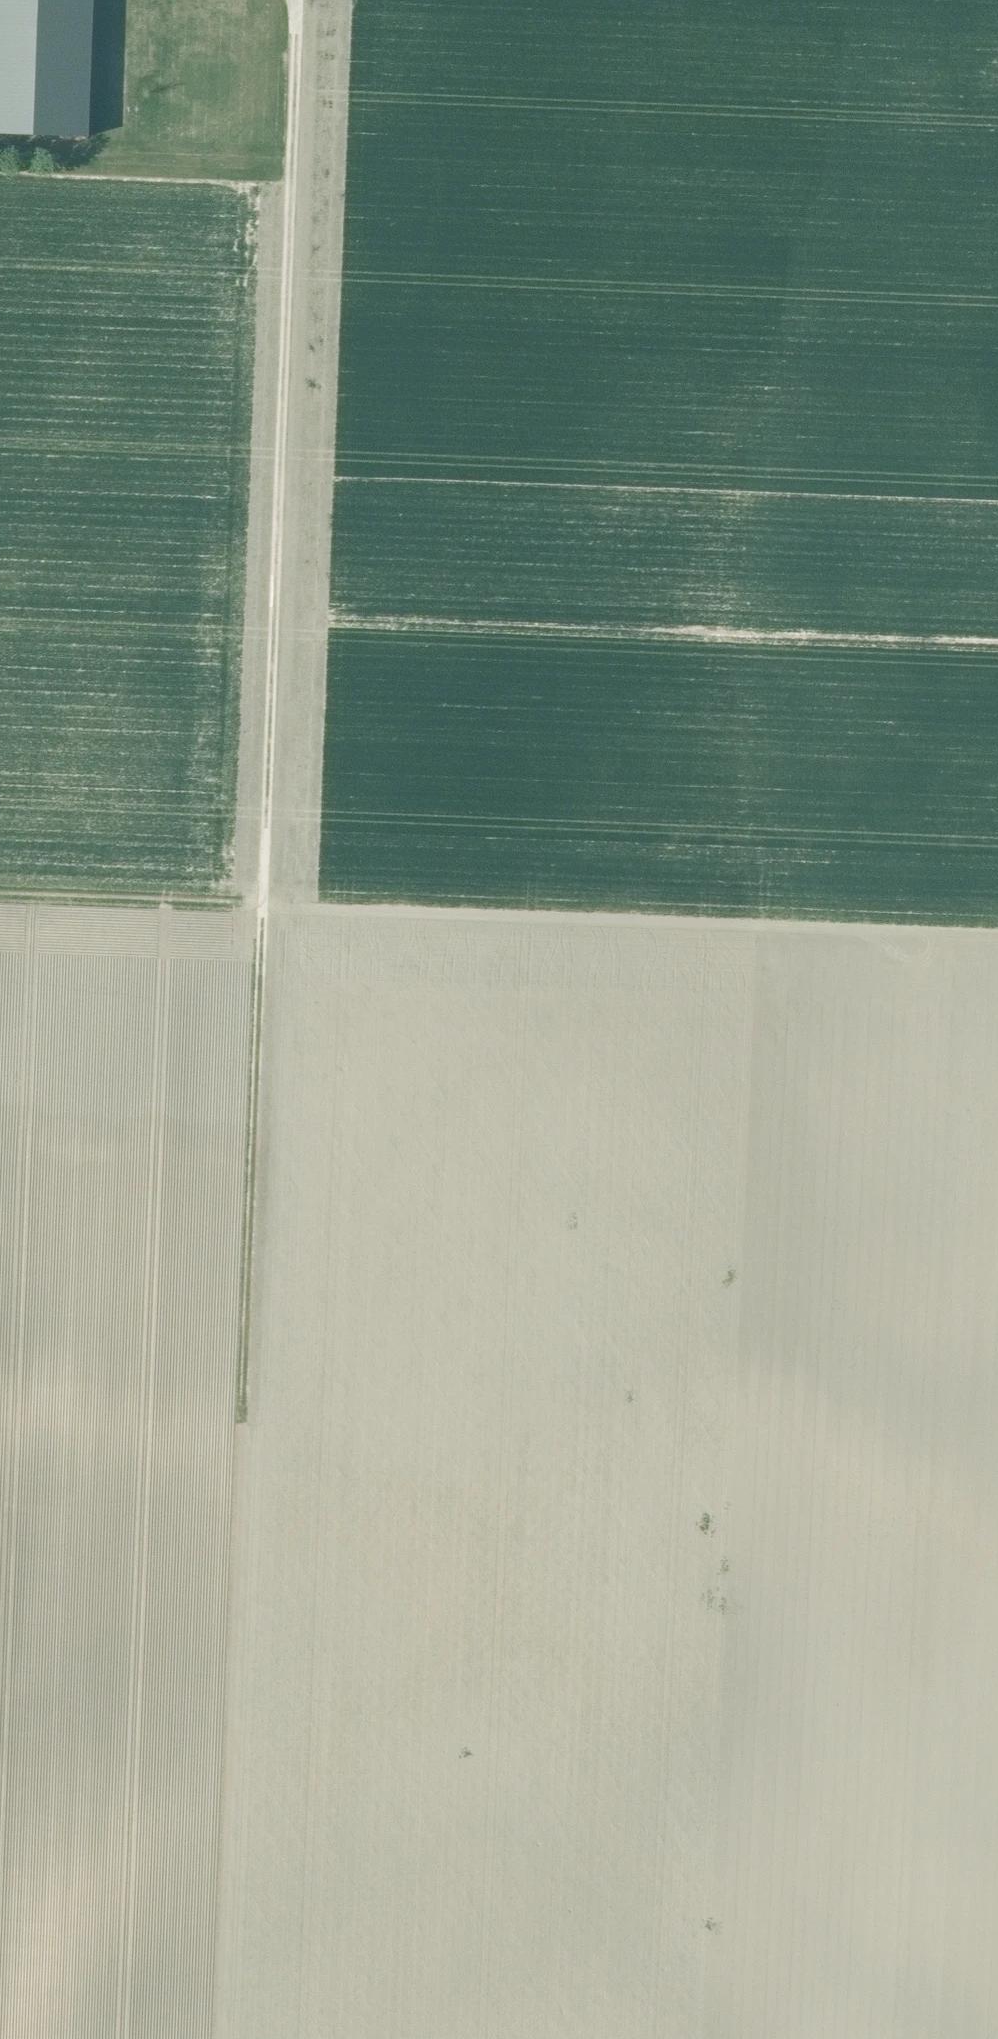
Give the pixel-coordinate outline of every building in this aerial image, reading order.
[(45,134),(86,136),(91,0),(0,0),(0,133),(45,134)]
